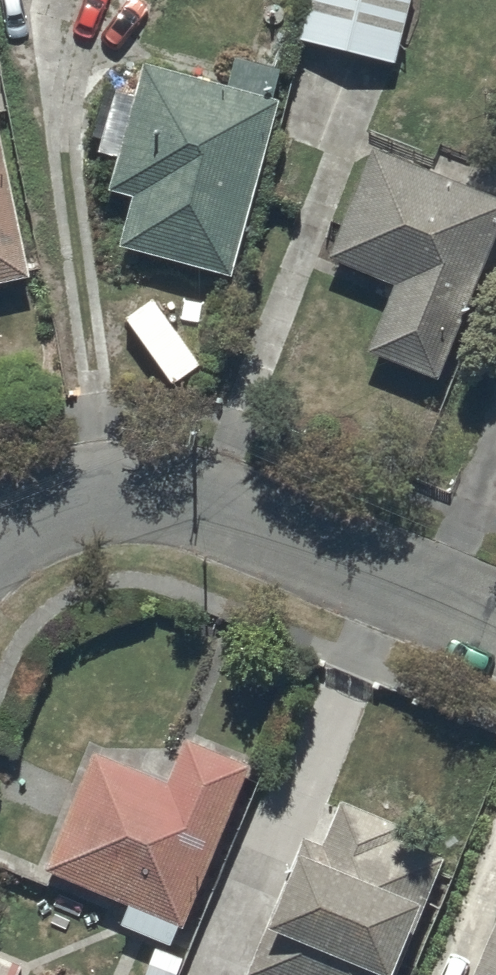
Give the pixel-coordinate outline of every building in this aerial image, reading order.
[(159,0),(105,0),(155,15),(159,0)] [(297,52),(396,75),(413,0),(312,0),(297,52)] [(224,103),(141,80),(106,207),(130,214),(117,262),(227,293),(277,116),(270,114),(280,78),(234,65),(224,103)] [(485,275),(495,252),(495,211),(374,160),(327,272),(392,299),(365,364),(436,393),(485,275)] [(0,165),(0,301),(6,300),(7,301),(8,302),(10,304),(11,305),(13,306),(15,307),(17,308),(19,308),(21,309),(23,309),(25,309),(27,309),(29,309),(31,309),(33,308),(35,307),(37,306),(38,305),(40,304),(41,303),(43,301),(44,300),(45,298),(46,296),(47,294),(48,292),(48,290),(48,288),(49,286),(49,284),(48,282),(48,280),(47,278),(46,276),(46,274),(45,273),(43,271),(42,270),(41,268),(39,267),(37,266),(35,265),(33,264),(32,263),(29,263),(28,262),(26,262),(23,263),(21,263),(0,165)] [(130,893),(120,915),(170,935),(178,915),(184,917),(250,755),(188,729),(170,772),(93,741),(45,858),(130,893)] [(425,896),(441,901),(455,868),(439,862),(451,832),(341,788),(322,835),(302,826),(288,859),(273,853),(262,882),(278,888),(246,968),(264,974),(393,974),(425,896)] [(468,974),(495,974),(495,912),(468,974)] [(25,959),(0,948),(0,974),(18,974),(25,959)]
